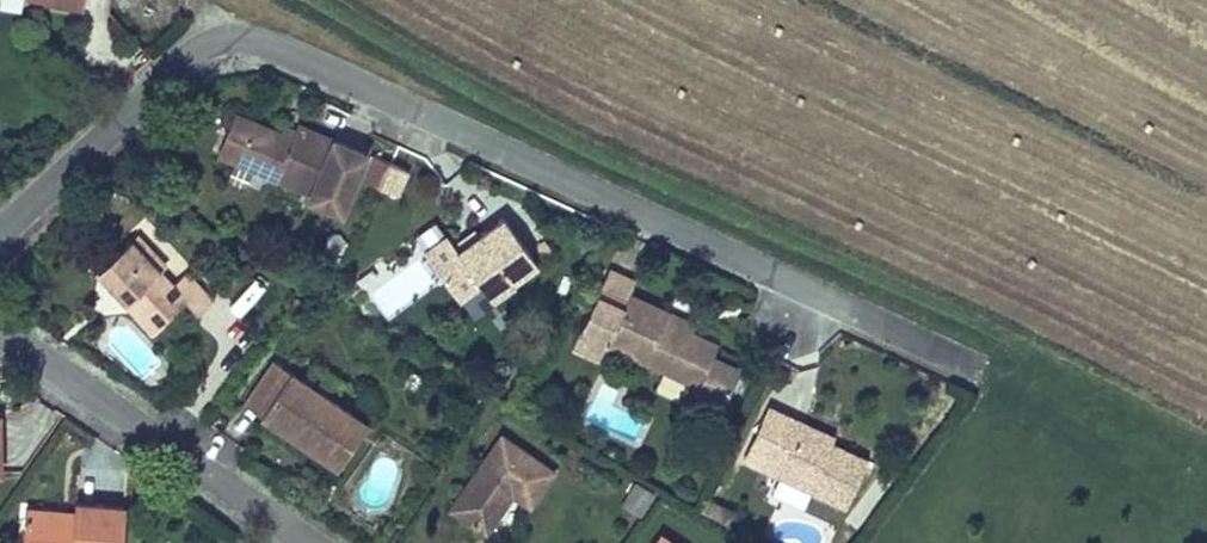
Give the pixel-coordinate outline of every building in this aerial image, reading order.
[(42,4),(81,11),(83,0),(43,0),(42,4)] [(340,140),(306,123),(302,132),(297,140),(285,134),(240,112),(234,125),(252,133),(241,158),(317,192),(340,140)] [(234,125),(223,150),(241,158),(252,133),(234,125)] [(289,125),(285,134),(297,140),(302,132),(289,125)] [(366,188),(381,195),(393,169),(378,162),(366,188)] [(396,202),(408,177),(393,169),(381,195),(396,202)] [(538,262),(504,219),(482,235),(461,251),(455,242),(450,238),(428,255),(463,300),(486,283),(496,296),(515,281),(538,262)] [(428,255),(450,238),(438,222),(415,240),(428,255)] [(164,251),(134,224),(129,230),(158,258),(164,251)] [(461,251),(482,235),(476,227),(455,242),(461,251)] [(135,284),(127,292),(156,319),(187,288),(203,302),(218,287),(187,257),(173,273),(158,258),(129,230),(97,263),(114,279),(122,270),(135,284)] [(122,270),(114,279),(127,292),(135,284),(122,270)] [(648,365),(694,386),(705,391),(701,399),(729,411),(744,376),(718,363),(723,351),(695,338),(667,326),(670,318),(633,301),(638,288),(610,276),(574,356),(602,368),(611,349),(648,365)] [(486,283),(463,300),(479,319),(520,287),(515,281),(496,296),(486,283)] [(695,338),(699,331),(670,318),(667,326),(695,338)] [(243,401),(333,467),(350,445),(335,433),(351,412),(273,357),(243,401)] [(686,403),(694,386),(648,365),(645,373),(665,382),(661,391),(686,403)] [(791,418),(773,409),(759,441),(777,449),(791,418)] [(350,445),(366,423),(351,412),(335,433),(350,445)] [(786,479),(816,492),(852,509),(872,463),(834,447),(806,434),(809,426),(791,418),(777,449),(759,441),(749,463),(786,479)] [(834,447),(838,438),(809,426),(806,434),(834,447)] [(514,488),(531,500),(554,468),(503,432),(452,504),(485,528),(514,488)] [(642,514),(655,492),(637,478),(622,502),(642,514)] [(804,517),(816,492),(786,479),(775,502),(804,517)] [(47,542),(67,542),(67,541),(86,542),(117,542),(122,492),(72,487),(71,498),(22,494),(19,531),(48,534),(47,542)] [(18,542),(47,542),(48,534),(19,531),(18,542)] [(662,535),(656,542),(674,542),(662,535)]
